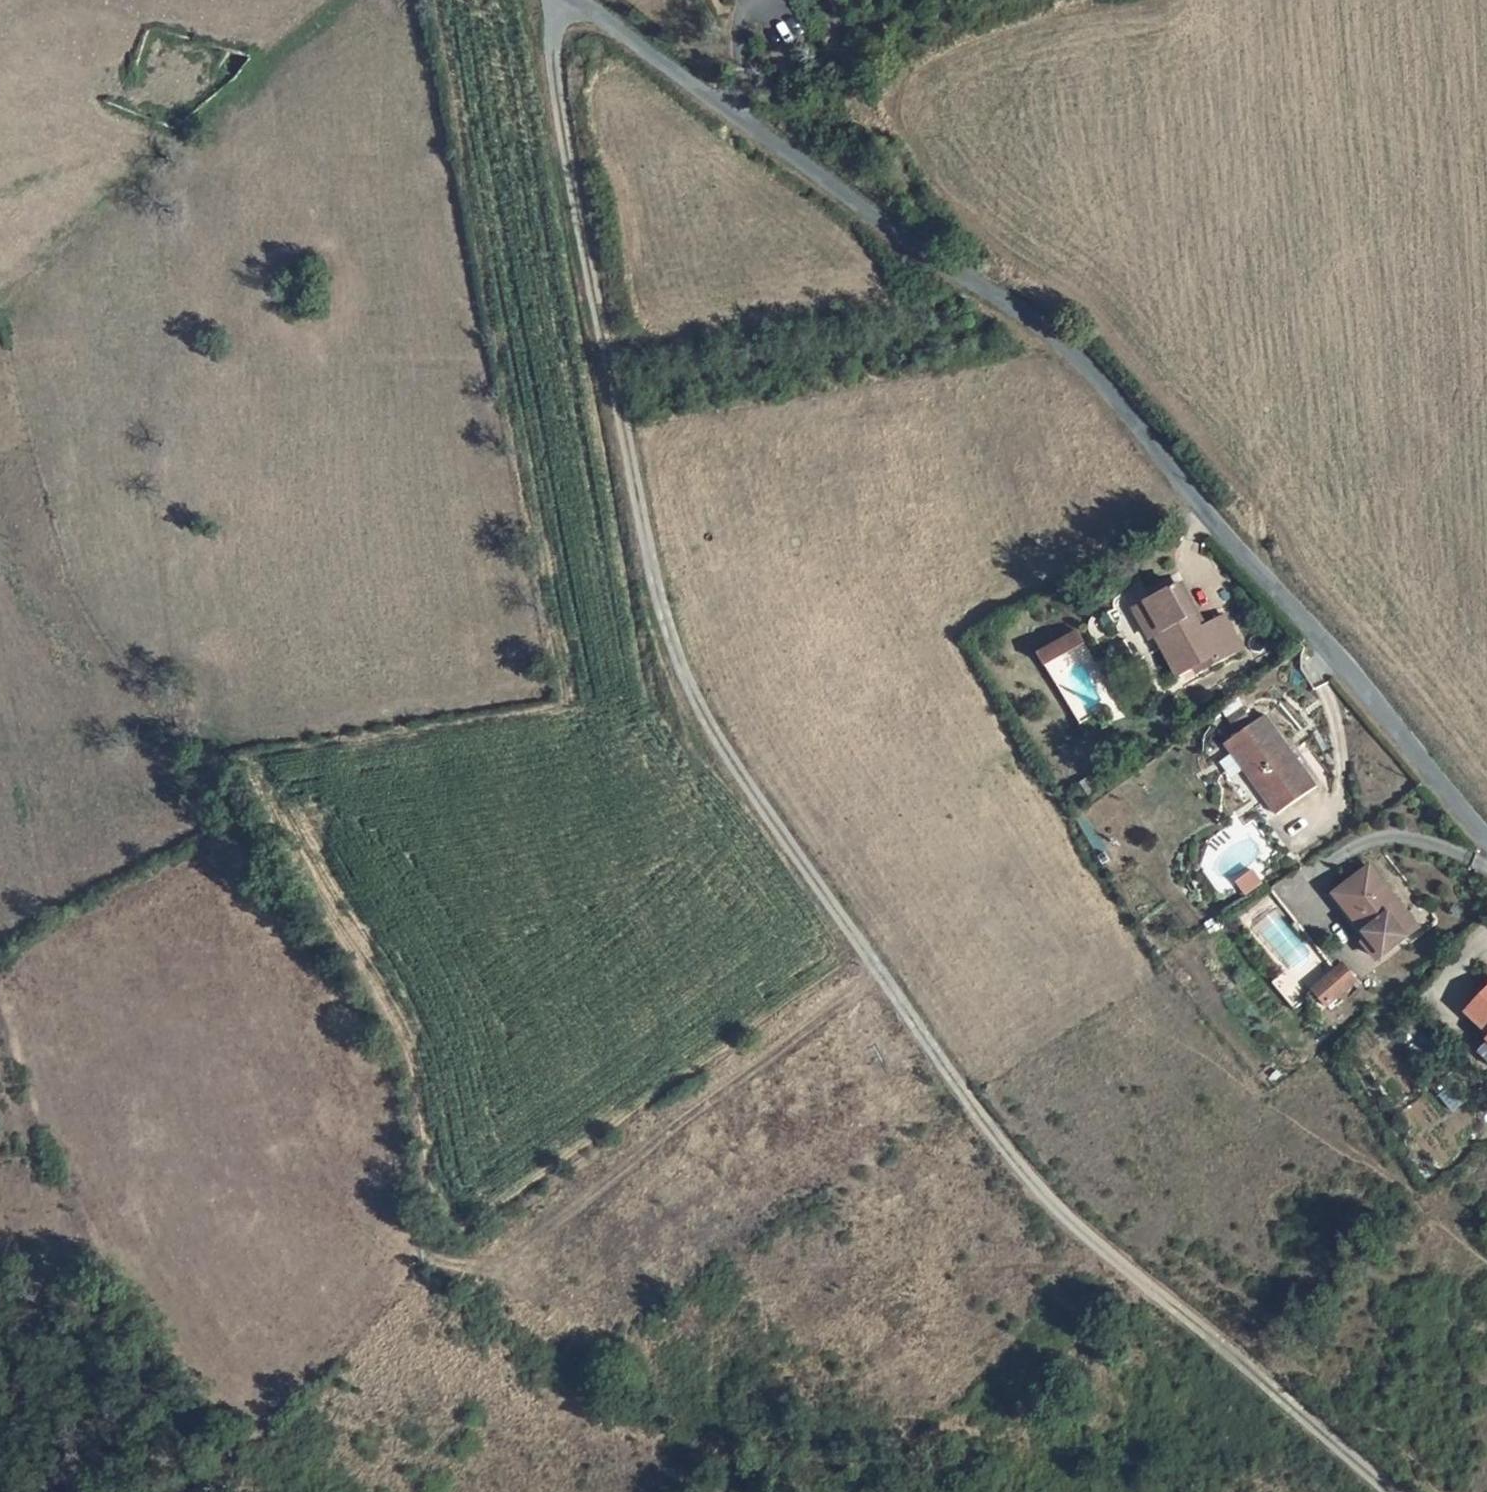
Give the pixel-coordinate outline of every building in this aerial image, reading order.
[(1151,646),(1140,652),(1160,688),(1176,680),(1179,688),(1239,656),(1219,622),(1196,634),(1171,593),(1132,614),(1151,646)] [(1151,646),(1132,614),(1120,621),(1138,653),(1140,652),(1151,646)] [(1063,639),(1021,661),(1027,672),(1068,650),(1063,639)] [(670,685),(656,694),(661,701),(675,693),(670,685)] [(1258,715),(1222,742),(1274,809),(1310,781),(1258,715)] [(1372,933),(1386,948),(1423,914),(1371,858),(1342,886),(1380,926),(1372,933)] [(1251,867),(1233,878),(1242,893),(1261,881),(1251,867)] [(1345,949),(1333,961),(1350,975),(1362,961),(1345,949)] [(1333,961),(1317,976),(1332,992),(1350,975),(1333,961)] [(1466,1011),(1486,1030),(1486,988),(1466,1011)] [(1486,1065),(1486,1045),(1477,1056),(1486,1065)]
